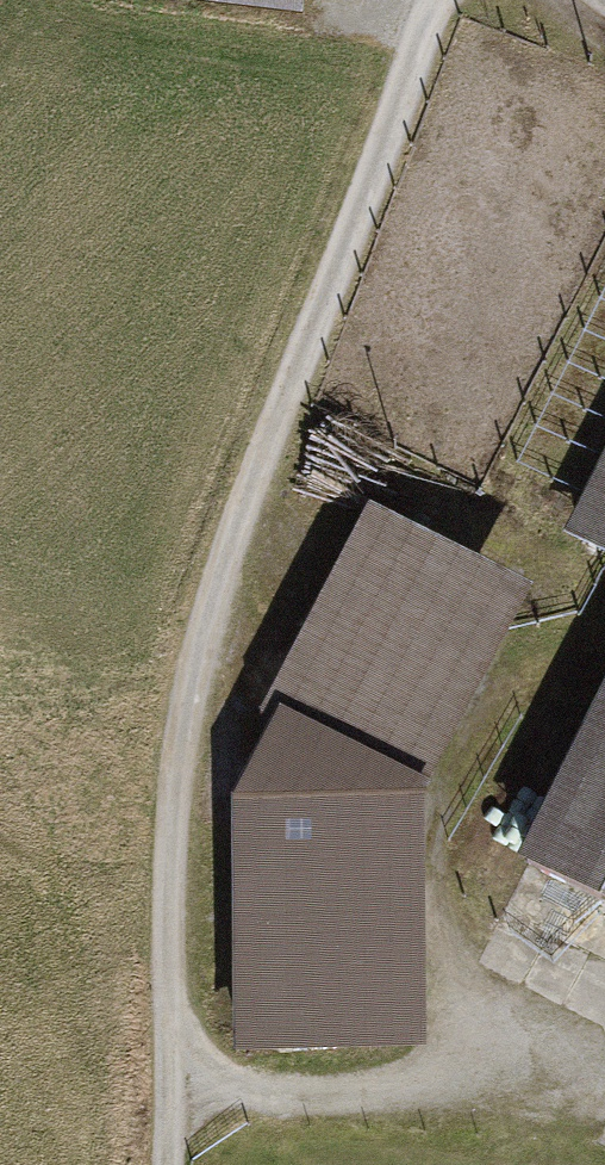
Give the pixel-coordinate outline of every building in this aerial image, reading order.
[(110,2),(304,25),(307,0),(110,0),(110,2)] [(587,501),(570,536),(604,553),(604,465),(587,501)] [(368,518),(261,716),(274,724),(233,805),(237,1056),(255,1056),(417,1054),(415,800),(523,601),(368,518)] [(522,867),(604,908),(604,702),(522,867)]
